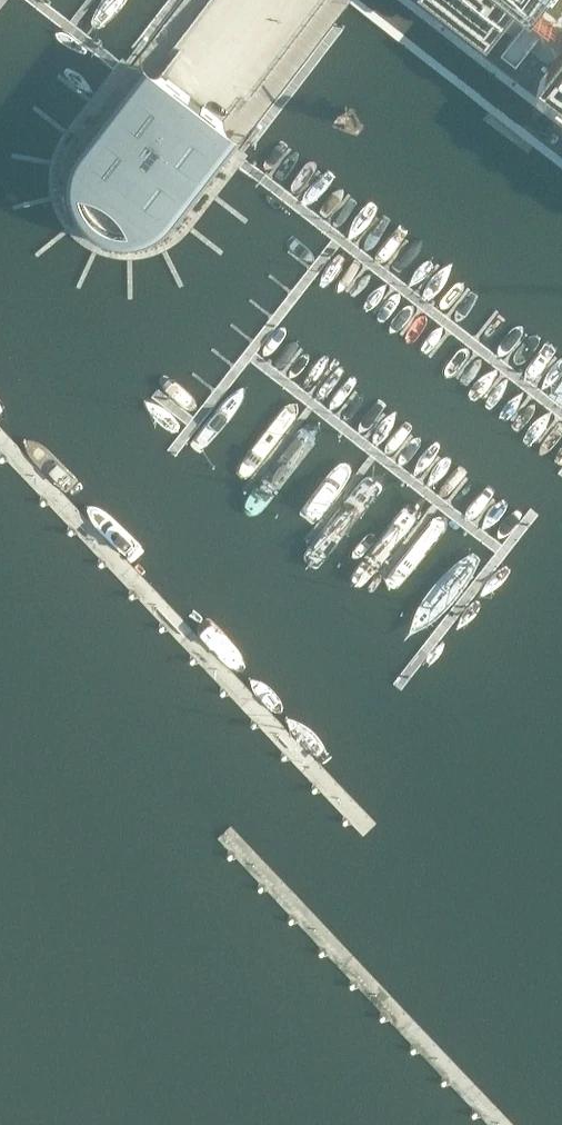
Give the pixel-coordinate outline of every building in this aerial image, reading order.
[(491,36),(519,0),(445,0),(491,36)] [(506,48),(521,59),(558,11),(561,14),(561,0),(543,0),(506,48)] [(542,75),(561,91),(561,49),(542,75)] [(164,72),(162,71),(96,156),(90,168),(90,169),(88,181),(88,183),(91,195),(92,196),(98,207),(99,208),(109,216),(110,216),(122,220),(124,220),(136,220),(137,219),(149,215),(150,214),(160,205),(177,183),(226,120),(224,119),(224,118),(164,72)]
